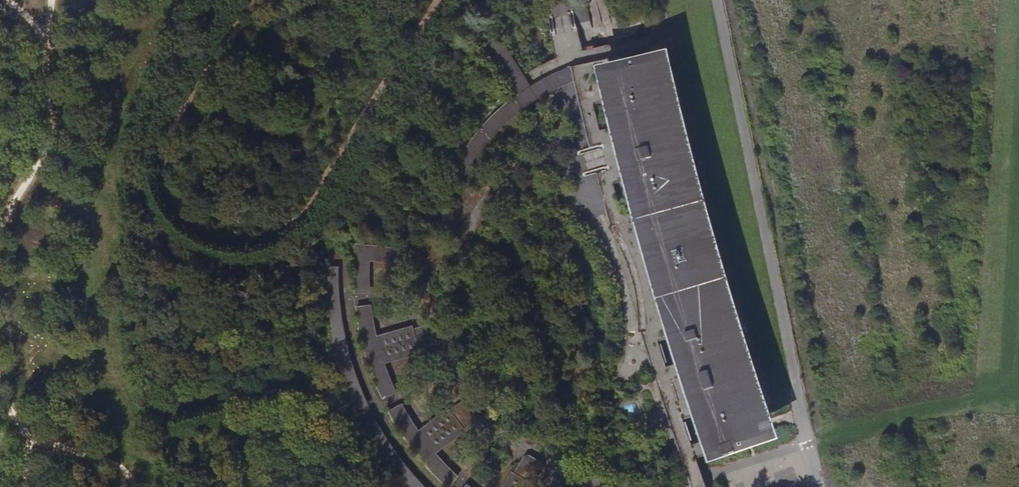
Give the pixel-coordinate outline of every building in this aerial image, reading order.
[(575,8),(581,29),(593,26),(587,5),(575,8)] [(684,463),(697,458),(781,431),(755,353),(724,248),(701,165),(668,30),(584,49),(577,25),(550,32),(555,56),(542,63),(524,73),(531,85),(539,81),(546,77),(555,73),(571,68),(574,82),(579,102),(609,218),(610,228),(618,241),(629,267),(635,288),(639,306),(640,319),(641,332),(650,362),(684,463)] [(521,92),(531,85),(524,73),(502,40),(482,53),(514,98),(521,92)] [(467,148),(455,167),(454,168),(442,189),(458,195),(463,184),(477,161),(484,149),(500,130),(515,116),(535,102),(558,89),(574,82),(571,68),(555,73),(546,77),(539,81),(531,85),(521,92),(514,98),(512,99),(501,108),(495,114),(487,123),(480,131),(475,138),(467,148)] [(422,482),(403,461),(389,440),(375,417),(364,393),(354,364),(346,336),(343,312),(340,277),(341,252),(344,225),(335,223),(332,249),(332,268),(332,291),(333,303),(337,335),(342,358),(354,391),(363,411),(377,438),(394,463),(408,481),(414,486),(427,486),(422,482)] [(367,259),(407,263),(408,251),(357,247),(356,294),(367,294),(367,259)] [(429,261),(430,253),(408,251),(407,263),(429,264),(429,261)] [(376,381),(383,398),(394,394),(388,381),(381,364),(377,348),(374,338),(371,320),(369,306),(358,307),(362,332),(368,357),(376,381)] [(402,319),(403,326),(418,323),(416,316),(402,319)] [(437,322),(413,329),(419,351),(443,345),(437,322)] [(382,337),(388,360),(419,351),(413,329),(382,337)] [(450,412),(463,429),(484,413),(470,396),(450,412)] [(419,435),(417,433),(412,427),(399,406),(390,411),(408,440),(419,453),(449,486),(456,479),(442,463),(433,452),(419,435)] [(440,447),(463,429),(450,412),(426,430),(440,447)] [(433,452),(440,447),(426,430),(419,435),(433,452)] [(514,475),(533,486),(534,486),(547,465),(526,454),(514,475)] [(697,458),(684,463),(691,485),(691,486),(707,486),(697,458)] [(507,486),(533,486),(514,475),(507,486)]
